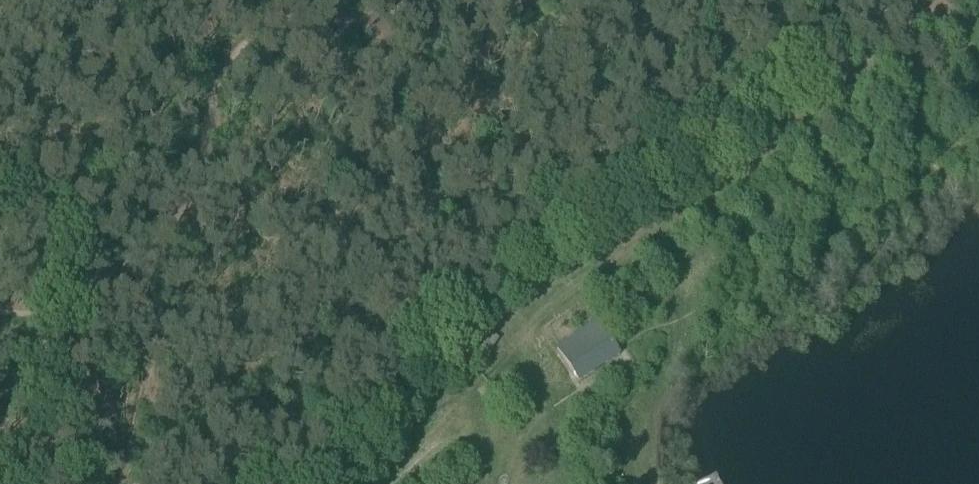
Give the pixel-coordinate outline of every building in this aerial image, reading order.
[(621,355),(598,320),(556,348),(579,383),(621,355)]
